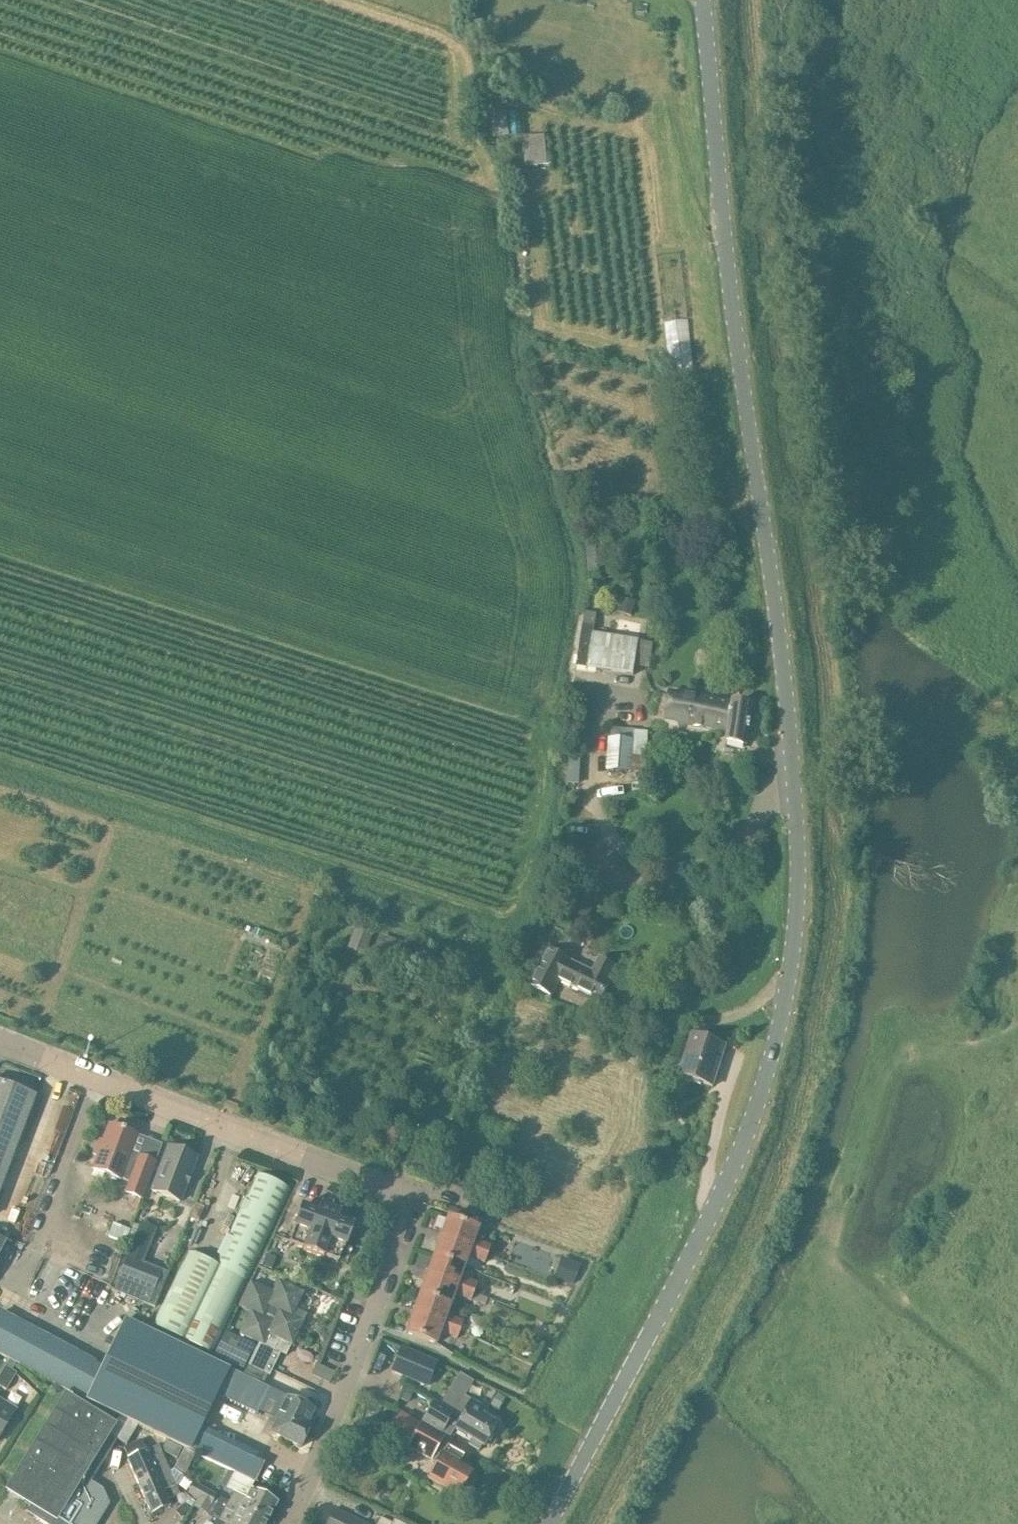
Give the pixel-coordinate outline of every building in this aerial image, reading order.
[(526,166),(547,165),(545,136),(524,137),(526,166)] [(597,547),(589,547),(590,571),(598,571),(597,547)] [(621,600),(618,611),(631,614),(634,603),(621,600)] [(614,672),(634,675),(635,667),(639,641),(594,634),(595,627),(584,626),(578,666),(614,672)] [(639,641),(635,667),(650,669),(654,643),(639,641)] [(665,720),(728,730),(729,730),(733,703),(670,693),(665,720)] [(729,730),(728,730),(726,742),(746,745),(752,706),(733,703),(729,730)] [(632,771),(633,730),(609,729),(608,770),(632,771)] [(581,902),(576,914),(587,919),(593,908),(581,902)] [(355,927),(347,949),(364,955),(372,934),(355,927)] [(381,936),(376,950),(401,959),(406,944),(381,936)] [(608,980),(615,966),(600,959),(593,973),(569,961),(570,960),(548,949),(530,985),(552,996),(560,980),(601,1001),(611,982),(608,980)] [(727,1045),(692,1034),(679,1077),(714,1088),(727,1045)] [(35,1097),(0,1084),(0,1189),(35,1097)] [(142,1198),(155,1161),(138,1155),(138,1157),(129,1154),(137,1134),(108,1124),(102,1141),(98,1140),(93,1154),(97,1155),(92,1169),(121,1179),(121,1178),(129,1181),(125,1192),(142,1198)] [(169,1146),(152,1191),(180,1201),(195,1157),(169,1146)] [(486,1184),(493,1166),(481,1162),(475,1180),(486,1184)] [(188,1251),(159,1312),(152,1325),(212,1353),(291,1190),(257,1174),(214,1264),(188,1251)] [(209,1200),(215,1187),(207,1183),(202,1196),(209,1200)] [(317,1212),(301,1206),(293,1227),(295,1227),(289,1243),(303,1248),(302,1250),(323,1258),(324,1256),(338,1262),(344,1246),(346,1247),(354,1226),(338,1220),(341,1210),(321,1203),(317,1212)] [(364,1214),(364,1215),(364,1216),(364,1217),(365,1218),(365,1219),(366,1219),(366,1220),(367,1220),(368,1221),(369,1221),(370,1221),(371,1221),(372,1221),(373,1221),(373,1220),(374,1220),(375,1220),(375,1219),(376,1218),(376,1217),(377,1217),(377,1216),(377,1215),(377,1214),(377,1213),(376,1212),(376,1211),(375,1211),(375,1210),(374,1210),(374,1209),(373,1209),(372,1209),(372,1208),(371,1208),(370,1208),(369,1208),(369,1209),(368,1209),(367,1209),(367,1210),(366,1210),(365,1211),(365,1212),(364,1212),(364,1213),(364,1214)] [(447,1218),(440,1238),(488,1255),(490,1248),(473,1242),(478,1229),(447,1218)] [(155,1307),(169,1272),(144,1262),(157,1229),(141,1222),(114,1290),(155,1307)] [(113,1225),(109,1237),(124,1243),(129,1231),(113,1225)] [(484,1265),(488,1255),(440,1238),(433,1257),(463,1268),(467,1258),(484,1265)] [(496,1250),(493,1256),(504,1260),(506,1254),(496,1250)] [(276,1258),(266,1254),(261,1266),(272,1269),(276,1258)] [(427,1276),(474,1293),(475,1289),(476,1286),(459,1280),(463,1268),(433,1257),(427,1276)] [(563,1258),(556,1278),(573,1285),(580,1265),(563,1258)] [(471,1300),(474,1293),(427,1276),(420,1295),(449,1306),(453,1296),(470,1302),(471,1300)] [(248,1366),(263,1374),(269,1377),(285,1343),(291,1345),(303,1322),(291,1316),(302,1293),(279,1282),(273,1294),(250,1283),(239,1307),(250,1312),(239,1335),(258,1344),(253,1355),(250,1354),(251,1352),(223,1338),(215,1355),(243,1369),(248,1358),(251,1359),(248,1366)] [(474,1293),(471,1300),(485,1305),(487,1298),(483,1296),(474,1293)] [(413,1314),(459,1331),(462,1323),(445,1317),(449,1306),(420,1295),(413,1314)] [(2,1312),(0,1317),(0,1355),(70,1393),(75,1395),(87,1400),(87,1401),(170,1441),(185,1448),(234,1472),(242,1476),(254,1482),(255,1482),(264,1463),(197,1431),(215,1395),(257,1415),(265,1399),(269,1390),(258,1384),(263,1374),(248,1366),(242,1377),(125,1321),(103,1366),(2,1312)] [(456,1338),(459,1331),(413,1314),(406,1333),(436,1344),(440,1333),(456,1338)] [(400,1348),(390,1370),(394,1372),(425,1385),(435,1362),(400,1348)] [(317,1365),(312,1375),(329,1383),(334,1373),(317,1365)] [(5,1367),(0,1375),(11,1382),(17,1373),(5,1367)] [(0,1375),(0,1387),(6,1391),(11,1382),(0,1375)] [(458,1375),(453,1383),(464,1390),(469,1381),(458,1375)] [(405,1389),(400,1400),(408,1404),(413,1393),(405,1389)] [(462,1396),(462,1397),(448,1389),(439,1406),(434,1403),(422,1422),(450,1439),(455,1430),(471,1440),(468,1445),(478,1452),(482,1446),(484,1447),(485,1446),(488,1447),(494,1437),(490,1435),(496,1424),(482,1416),(485,1410),(462,1396)] [(313,1411),(269,1390),(265,1399),(273,1403),(273,1405),(277,1407),(275,1411),(280,1413),(270,1433),(301,1448),(310,1426),(307,1425),(313,1411)] [(496,1393),(489,1405),(498,1410),(505,1398),(496,1393)] [(33,1517),(44,1523),(97,1523),(109,1505),(103,1489),(91,1482),(116,1440),(107,1435),(112,1427),(65,1397),(7,1491),(31,1505),(29,1509),(36,1514),(33,1517)] [(15,1410),(0,1401),(0,1435),(15,1410)] [(399,1412),(391,1426),(402,1433),(413,1439),(408,1447),(436,1464),(427,1479),(428,1480),(458,1497),(472,1472),(460,1465),(466,1456),(448,1446),(451,1441),(421,1424),(421,1425),(410,1418),(399,1412)] [(141,1441),(124,1449),(129,1460),(127,1460),(139,1487),(169,1474),(169,1473),(157,1447),(146,1452),(141,1441)] [(165,1442),(162,1448),(164,1454),(176,1459),(181,1449),(165,1442)] [(183,1451),(173,1472),(183,1477),(193,1456),(183,1451)] [(234,1472),(227,1487),(235,1491),(229,1502),(267,1522),(277,1504),(250,1489),(254,1482),(242,1476),(234,1472)] [(175,1487),(169,1474),(139,1487),(151,1515),(170,1506),(167,1500),(179,1495),(175,1487)] [(193,1483),(187,1494),(197,1499),(199,1500),(205,1490),(193,1483)] [(197,1499),(193,1507),(206,1514),(216,1496),(205,1490),(199,1500),(197,1499)] [(206,1514),(216,1518),(219,1520),(225,1523),(227,1523),(266,1523),(267,1522),(229,1502),(216,1496),(206,1514)] [(334,1510),(327,1523),(364,1523),(334,1510)]
